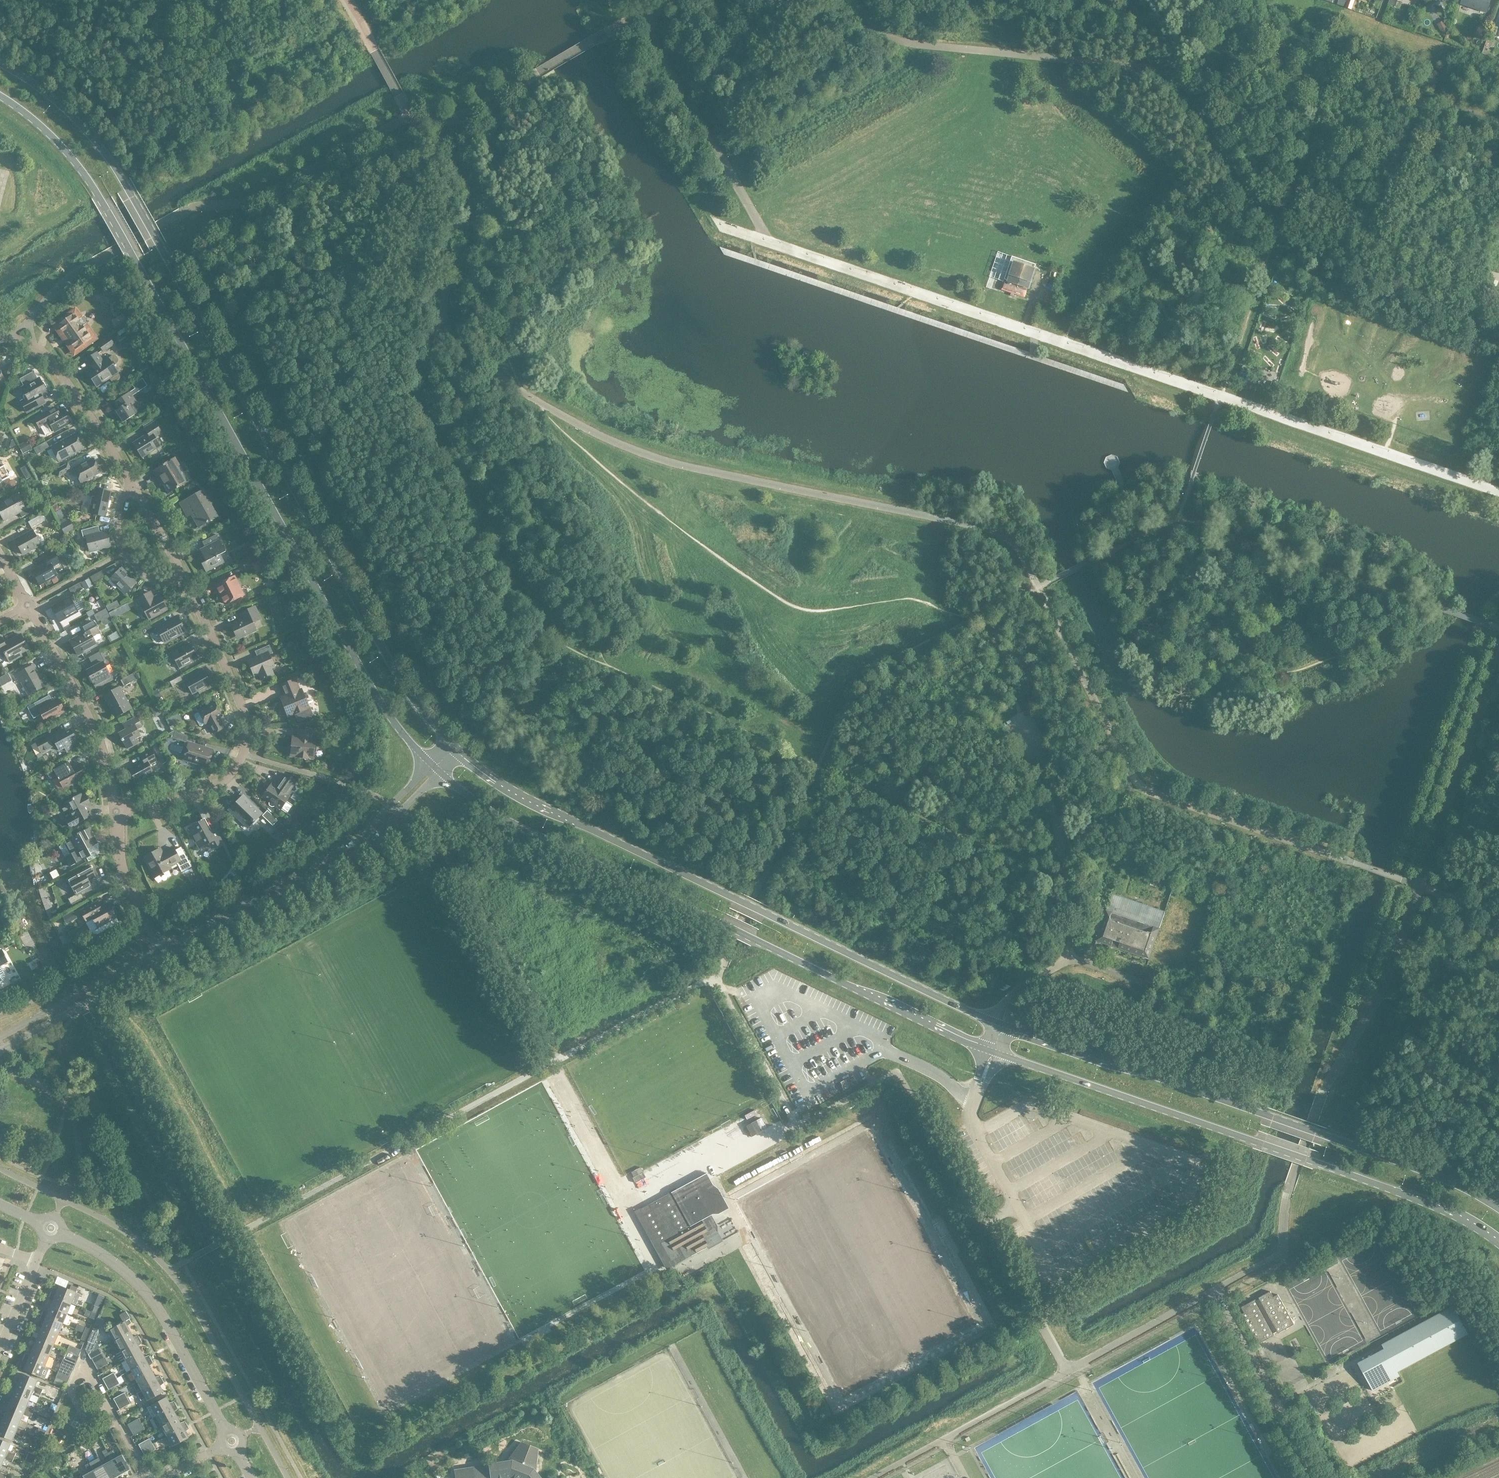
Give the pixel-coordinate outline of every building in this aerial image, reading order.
[(1486,12),(1490,0),(1462,0),(1461,3),(1486,12)] [(1034,270),(1015,263),(1011,275),(1006,273),(1004,279),(1004,280),(1015,283),(1014,284),(1003,281),(1000,290),(1011,293),(1010,296),(1013,297),(1014,294),(1024,298),(1027,289),(1026,288),(1027,287),(1028,288),(1034,270)] [(75,348),(93,335),(75,309),(56,322),(75,348)] [(108,337),(98,344),(103,351),(113,344),(108,337)] [(115,381),(118,379),(119,378),(119,376),(117,373),(117,372),(113,365),(116,362),(117,361),(117,359),(115,356),(114,356),(112,356),(108,359),(107,358),(102,361),(96,352),(85,360),(90,366),(91,366),(92,368),(86,372),(96,387),(109,378),(111,381),(113,382),(115,381)] [(19,381),(22,387),(21,388),(25,394),(23,395),(22,397),(25,401),(21,403),(26,412),(42,404),(44,402),(41,396),(47,393),(39,378),(35,380),(32,374),(19,381)] [(134,389),(129,392),(113,403),(117,409),(113,412),(116,417),(118,416),(123,422),(137,412),(132,405),(136,402),(132,396),(147,386),(142,378),(132,385),(134,389)] [(1282,383),(1275,380),(1271,391),(1278,394),(1282,383)] [(53,409),(41,415),(34,419),(39,428),(42,426),(47,435),(71,422),(64,409),(56,414),(53,409)] [(183,419),(177,423),(181,431),(188,427),(183,419)] [(133,444),(141,457),(159,445),(154,437),(161,433),(154,422),(144,428),(148,435),(133,444)] [(83,449),(74,433),(51,446),(59,462),(83,449)] [(49,448),(46,441),(33,448),(36,454),(49,448)] [(23,442),(18,444),(23,453),(32,448),(30,444),(25,446),(23,442)] [(81,483),(100,472),(93,458),(85,462),(86,464),(82,466),(81,463),(72,468),(81,483)] [(167,493),(188,481),(182,472),(180,473),(176,467),(179,465),(174,458),(152,471),(157,479),(160,477),(164,483),(162,484),(162,485),(162,484),(167,493)] [(0,461),(0,482),(9,477),(0,460),(0,461)] [(58,476),(70,469),(67,464),(55,470),(58,476)] [(212,465),(204,470),(207,475),(215,470),(212,465)] [(25,472),(24,475),(26,479),(32,475),(29,470),(25,472)] [(13,480),(5,484),(8,488),(16,484),(13,480)] [(105,517),(107,507),(111,491),(96,488),(94,497),(92,496),(90,504),(92,505),(90,513),(105,517)] [(217,517),(202,491),(180,503),(185,512),(189,510),(198,527),(217,517)] [(17,494),(0,504),(0,513),(3,520),(19,512),(22,517),(34,510),(31,504),(24,508),(17,494)] [(28,522),(31,528),(44,520),(41,514),(28,522)] [(242,517),(234,521),(238,529),(246,525),(242,517)] [(69,520),(60,525),(65,534),(73,529),(69,520)] [(97,526),(81,530),(83,538),(86,537),(89,551),(110,546),(106,531),(99,533),(97,526)] [(22,554),(40,544),(32,530),(14,540),(22,554)] [(225,551),(216,534),(211,537),(213,542),(199,550),(205,561),(201,564),(205,572),(224,562),(220,554),(225,551)] [(32,571),(39,585),(56,575),(52,567),(60,562),(53,551),(42,557),(46,563),(32,571)] [(267,563),(263,557),(252,562),(255,569),(267,563)] [(124,594),(136,583),(121,568),(120,569),(121,570),(117,574),(116,573),(109,579),(124,594)] [(104,577),(101,571),(90,577),(93,583),(104,577)] [(244,594),(235,576),(217,585),(223,596),(222,597),(225,603),(226,602),(227,603),(244,594)] [(88,578),(81,582),(84,588),(91,584),(88,578)] [(82,589),(79,583),(68,588),(72,595),(82,589)] [(141,605),(142,608),(141,610),(143,613),(145,613),(148,619),(167,609),(159,595),(153,598),(150,592),(137,599),(141,605)] [(59,621),(77,611),(70,597),(51,607),(59,621)] [(129,602),(118,608),(120,611),(130,606),(129,602)] [(252,607),(238,614),(241,620),(230,625),(237,639),(255,630),(252,622),(258,619),(252,607)] [(105,609),(93,615),(97,622),(109,616),(105,609)] [(164,642),(185,631),(177,616),(156,628),(164,642)] [(99,632),(92,621),(82,627),(85,633),(70,641),(77,655),(96,645),(91,636),(99,632)] [(155,630),(151,623),(140,629),(143,636),(155,630)] [(308,627),(301,630),(305,638),(311,635),(308,627)] [(1,637),(0,637),(0,652),(2,651),(9,662),(21,656),(19,653),(28,648),(20,634),(4,643),(1,637)] [(181,647),(184,652),(179,655),(176,649),(164,656),(169,665),(175,662),(179,669),(197,659),(189,643),(181,647)] [(269,645),(258,650),(260,655),(249,660),(255,675),(258,673),(261,680),(271,675),(269,669),(274,666),(269,655),(272,653),(269,645)] [(93,667),(86,671),(92,682),(95,688),(112,679),(109,673),(103,662),(105,661),(102,656),(99,651),(88,657),(91,662),(93,667)] [(39,678),(32,665),(13,676),(17,683),(22,681),(29,694),(48,684),(43,675),(39,678)] [(210,684),(203,670),(185,680),(192,694),(210,684)] [(7,673),(0,677),(0,685),(1,686),(11,680),(7,673)] [(136,679),(132,673),(120,680),(123,686),(136,679)] [(183,681),(180,676),(169,682),(172,687),(183,681)] [(294,679),(280,685),(284,696),(280,698),(288,716),(294,714),(298,721),(300,720),(301,722),(310,718),(309,716),(311,715),(308,708),(301,689),(299,690),(294,679)] [(130,709),(118,687),(104,695),(116,717),(130,709)] [(157,690),(152,692),(156,699),(161,697),(157,690)] [(48,695),(27,707),(33,718),(41,714),(45,722),(63,712),(56,699),(52,701),(48,695)] [(155,702),(148,706),(151,712),(158,708),(155,702)] [(221,716),(214,703),(198,711),(199,713),(195,715),(195,717),(199,725),(201,725),(204,723),(205,725),(207,723),(213,733),(224,727),(219,717),(221,716)] [(141,726),(136,717),(126,722),(129,728),(118,733),(127,749),(137,743),(134,738),(140,735),(136,729),(141,726)] [(351,722),(345,727),(350,734),(356,729),(351,722)] [(59,728),(57,729),(35,741),(41,753),(56,745),(60,754),(66,751),(66,752),(79,745),(70,729),(62,734),(59,728)] [(312,738),(313,731),(298,730),(297,737),(292,736),(290,756),(312,759),(314,739),(312,738)] [(188,736),(175,732),(173,738),(186,742),(188,736)] [(212,750),(188,743),(183,760),(207,767),(212,750)] [(156,760),(150,749),(139,755),(143,761),(128,769),(136,782),(153,773),(149,764),(156,760)] [(71,768),(68,762),(47,774),(50,779),(56,776),(63,789),(71,785),(72,787),(80,783),(79,781),(86,776),(79,763),(71,768)] [(296,781),(285,774),(277,784),(278,785),(276,787),(271,784),(262,797),(269,802),(268,803),(269,805),(271,807),(273,807),(274,805),(280,809),(292,792),(289,790),(296,781)] [(346,789),(334,793),(336,801),(348,797),(346,789)] [(72,817),(66,820),(70,827),(92,815),(88,807),(91,806),(84,793),(81,795),(81,794),(60,805),(65,812),(68,810),(72,817)] [(261,813),(242,795),(229,810),(247,828),(261,813)] [(277,820),(267,810),(262,815),(272,825),(277,820)] [(209,832),(202,821),(188,828),(199,848),(208,843),(211,849),(222,843),(214,829),(209,832)] [(279,823),(274,828),(287,841),(292,835),(279,823)] [(79,836),(65,843),(71,854),(65,857),(69,866),(89,855),(86,848),(94,844),(91,838),(93,837),(89,828),(78,834),(79,836)] [(191,866),(180,847),(174,850),(173,848),(162,853),(159,849),(144,857),(154,877),(170,868),(169,866),(176,862),(181,872),(191,866)] [(96,876),(90,866),(82,870),(83,871),(67,880),(75,894),(67,899),(70,904),(83,897),(80,892),(91,886),(88,880),(96,876)] [(229,873),(225,877),(231,882),(235,877),(229,873)] [(116,917),(108,903),(100,908),(97,901),(80,910),(86,922),(92,918),(97,927),(116,917)] [(73,910),(62,915),(66,923),(77,917),(73,910)] [(1125,917),(1106,910),(1096,941),(1115,947),(1149,959),(1159,928),(1125,917)] [(52,1057),(47,1048),(36,1054),(42,1064),(53,1059),(52,1057)] [(744,1116),(739,1119),(744,1128),(749,1137),(767,1127),(762,1118),(749,1125),(744,1116)] [(914,1134),(907,1137),(913,1148),(920,1144),(919,1144),(914,1134)] [(642,1172),(642,1171),(641,1170),(640,1167),(630,1172),(633,1177),(642,1172)] [(707,1217),(712,1215),(712,1214),(723,1208),(711,1186),(713,1185),(706,1173),(637,1211),(668,1268),(685,1259),(685,1258),(707,1246),(708,1248),(721,1241),(714,1227),(712,1228),(707,1217)] [(51,1290),(49,1294),(71,1303),(76,1292),(70,1290),(59,1285),(56,1292),(51,1292),(52,1290),(51,1290)] [(1270,1291),(1258,1298),(1259,1300),(1256,1301),(1255,1299),(1241,1307),(1244,1313),(1242,1314),(1258,1344),(1275,1335),(1274,1333),(1277,1331),(1278,1333),(1294,1324),(1278,1294),(1273,1297),(1270,1291)] [(71,1303),(49,1294),(48,1298),(49,1296),(53,1299),(50,1306),(67,1313),(71,1303)] [(67,1313),(50,1306),(47,1313),(42,1313),(43,1311),(42,1311),(41,1315),(62,1324),(67,1313)] [(1372,1390),(1390,1381),(1388,1377),(1468,1334),(1453,1306),(1382,1345),(1384,1349),(1358,1363),(1372,1390)] [(62,1324),(41,1315),(39,1319),(40,1319),(40,1318),(44,1320),(41,1327),(58,1334),(62,1324)] [(108,1330),(114,1340),(130,1331),(126,1325),(130,1321),(131,1323),(131,1322),(129,1318),(108,1330)] [(77,1323),(75,1328),(83,1332),(85,1327),(77,1323)] [(58,1334),(41,1327),(38,1335),(33,1334),(34,1332),(33,1332),(32,1336),(53,1345),(58,1334)] [(98,1332),(92,1330),(87,1341),(93,1344),(98,1332)] [(134,1338),(130,1331),(114,1340),(120,1350),(140,1339),(138,1335),(138,1337),(134,1338)] [(53,1345),(32,1336),(30,1340),(31,1340),(31,1339),(35,1341),(32,1348),(49,1355),(53,1345)] [(142,1342),(140,1339),(120,1350),(125,1360),(141,1351),(137,1345),(141,1341),(142,1343),(142,1342)] [(69,1345),(66,1351),(78,1355),(81,1350),(69,1345)] [(49,1355),(32,1348),(29,1356),(25,1355),(25,1353),(23,1357),(44,1366),(49,1355)] [(78,1355),(66,1351),(64,1356),(76,1361),(78,1355)] [(145,1358),(141,1351),(125,1360),(130,1370),(151,1359),(149,1355),(148,1355),(149,1357),(145,1358)] [(91,1358),(94,1364),(105,1358),(102,1352),(91,1358)] [(44,1366),(23,1357),(21,1361),(22,1361),(22,1359),(27,1362),(23,1370),(40,1377),(44,1366)] [(108,1363),(105,1358),(94,1364),(97,1369),(108,1363)] [(153,1362),(151,1359),(130,1370),(136,1380),(152,1371),(148,1365),(152,1361),(152,1363),(153,1362)] [(60,1366),(57,1372),(69,1377),(72,1371),(60,1366)] [(155,1378),(152,1371),(136,1380),(137,1381),(132,1384),(136,1391),(141,1389),(141,1390),(162,1379),(160,1375),(159,1375),(160,1377),(155,1378)] [(69,1377),(57,1372),(55,1378),(67,1382),(69,1377)] [(102,1378),(105,1384),(116,1378),(113,1372),(102,1378)] [(22,1373),(17,1383),(33,1390),(37,1380),(22,1373)] [(119,1383),(116,1378),(105,1384),(108,1389),(119,1383)] [(164,1382),(162,1379),(141,1390),(137,1393),(140,1400),(145,1397),(147,1400),(163,1392),(159,1385),(163,1381),(163,1383),(164,1382)] [(17,1383),(13,1393),(28,1400),(31,1394),(39,1397),(41,1393),(35,1391),(33,1390),(17,1383)] [(113,1399),(116,1404),(127,1398),(124,1392),(113,1399)] [(13,1393),(9,1403),(24,1410),(28,1400),(13,1393)] [(166,1397),(150,1405),(146,1407),(152,1418),(176,1404),(174,1401),(173,1401),(174,1402),(169,1404),(166,1397)] [(130,1404),(127,1398),(116,1404),(119,1410),(130,1404)] [(9,1403),(5,1413),(20,1420),(23,1414),(30,1417),(32,1413),(27,1411),(24,1410),(9,1403)] [(178,1408),(176,1404),(152,1418),(157,1428),(161,1426),(177,1417),(173,1410),(177,1407),(177,1408),(178,1408)] [(5,1413),(1,1423),(24,1433),(26,1429),(18,1426),(20,1420),(5,1413)] [(180,1424),(177,1417),(161,1426),(166,1436),(187,1424),(185,1421),(184,1421),(185,1422),(180,1424)] [(127,1424),(130,1429),(141,1423),(138,1418),(127,1424)] [(0,1425),(0,1435),(12,1440),(14,1434),(22,1437),(24,1433),(1,1423),(0,1425)] [(144,1429),(141,1423),(130,1429),(133,1435),(144,1429)] [(189,1428),(187,1424),(166,1436),(172,1446),(188,1437),(184,1430),(188,1427),(188,1428),(189,1428)] [(38,1427),(36,1432),(44,1435),(46,1430),(38,1427)] [(138,1444),(141,1450),(152,1444),(149,1438),(138,1444)] [(14,1457),(15,1453),(8,1450),(10,1443),(0,1439),(0,1451),(14,1457)] [(456,1470),(457,1477),(540,1477),(535,1472),(538,1449),(521,1442),(507,1461),(488,1464),(488,1465),(456,1470)] [(155,1449),(152,1444),(141,1450),(144,1455),(155,1449)] [(2,1464),(4,1458),(12,1461),(14,1457),(0,1451),(0,1463),(2,1464)] [(27,1451),(24,1461),(32,1464),(36,1455),(27,1451)] [(102,1465),(109,1477),(113,1477),(120,1475),(112,1460),(111,1458),(108,1452),(104,1455),(108,1462),(102,1465)] [(122,1455),(112,1460),(120,1475),(130,1469),(122,1455)] [(89,1463),(92,1468),(93,1470),(97,1477),(109,1477),(102,1465),(97,1468),(93,1461),(89,1463)]
